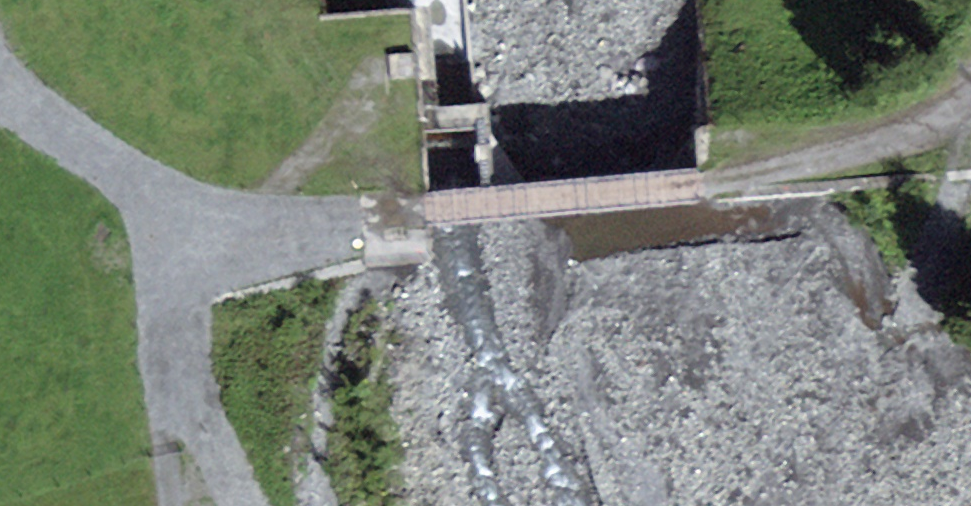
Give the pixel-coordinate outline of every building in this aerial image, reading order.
[(402,70),(404,94),(428,92),(426,68),(402,70)]
